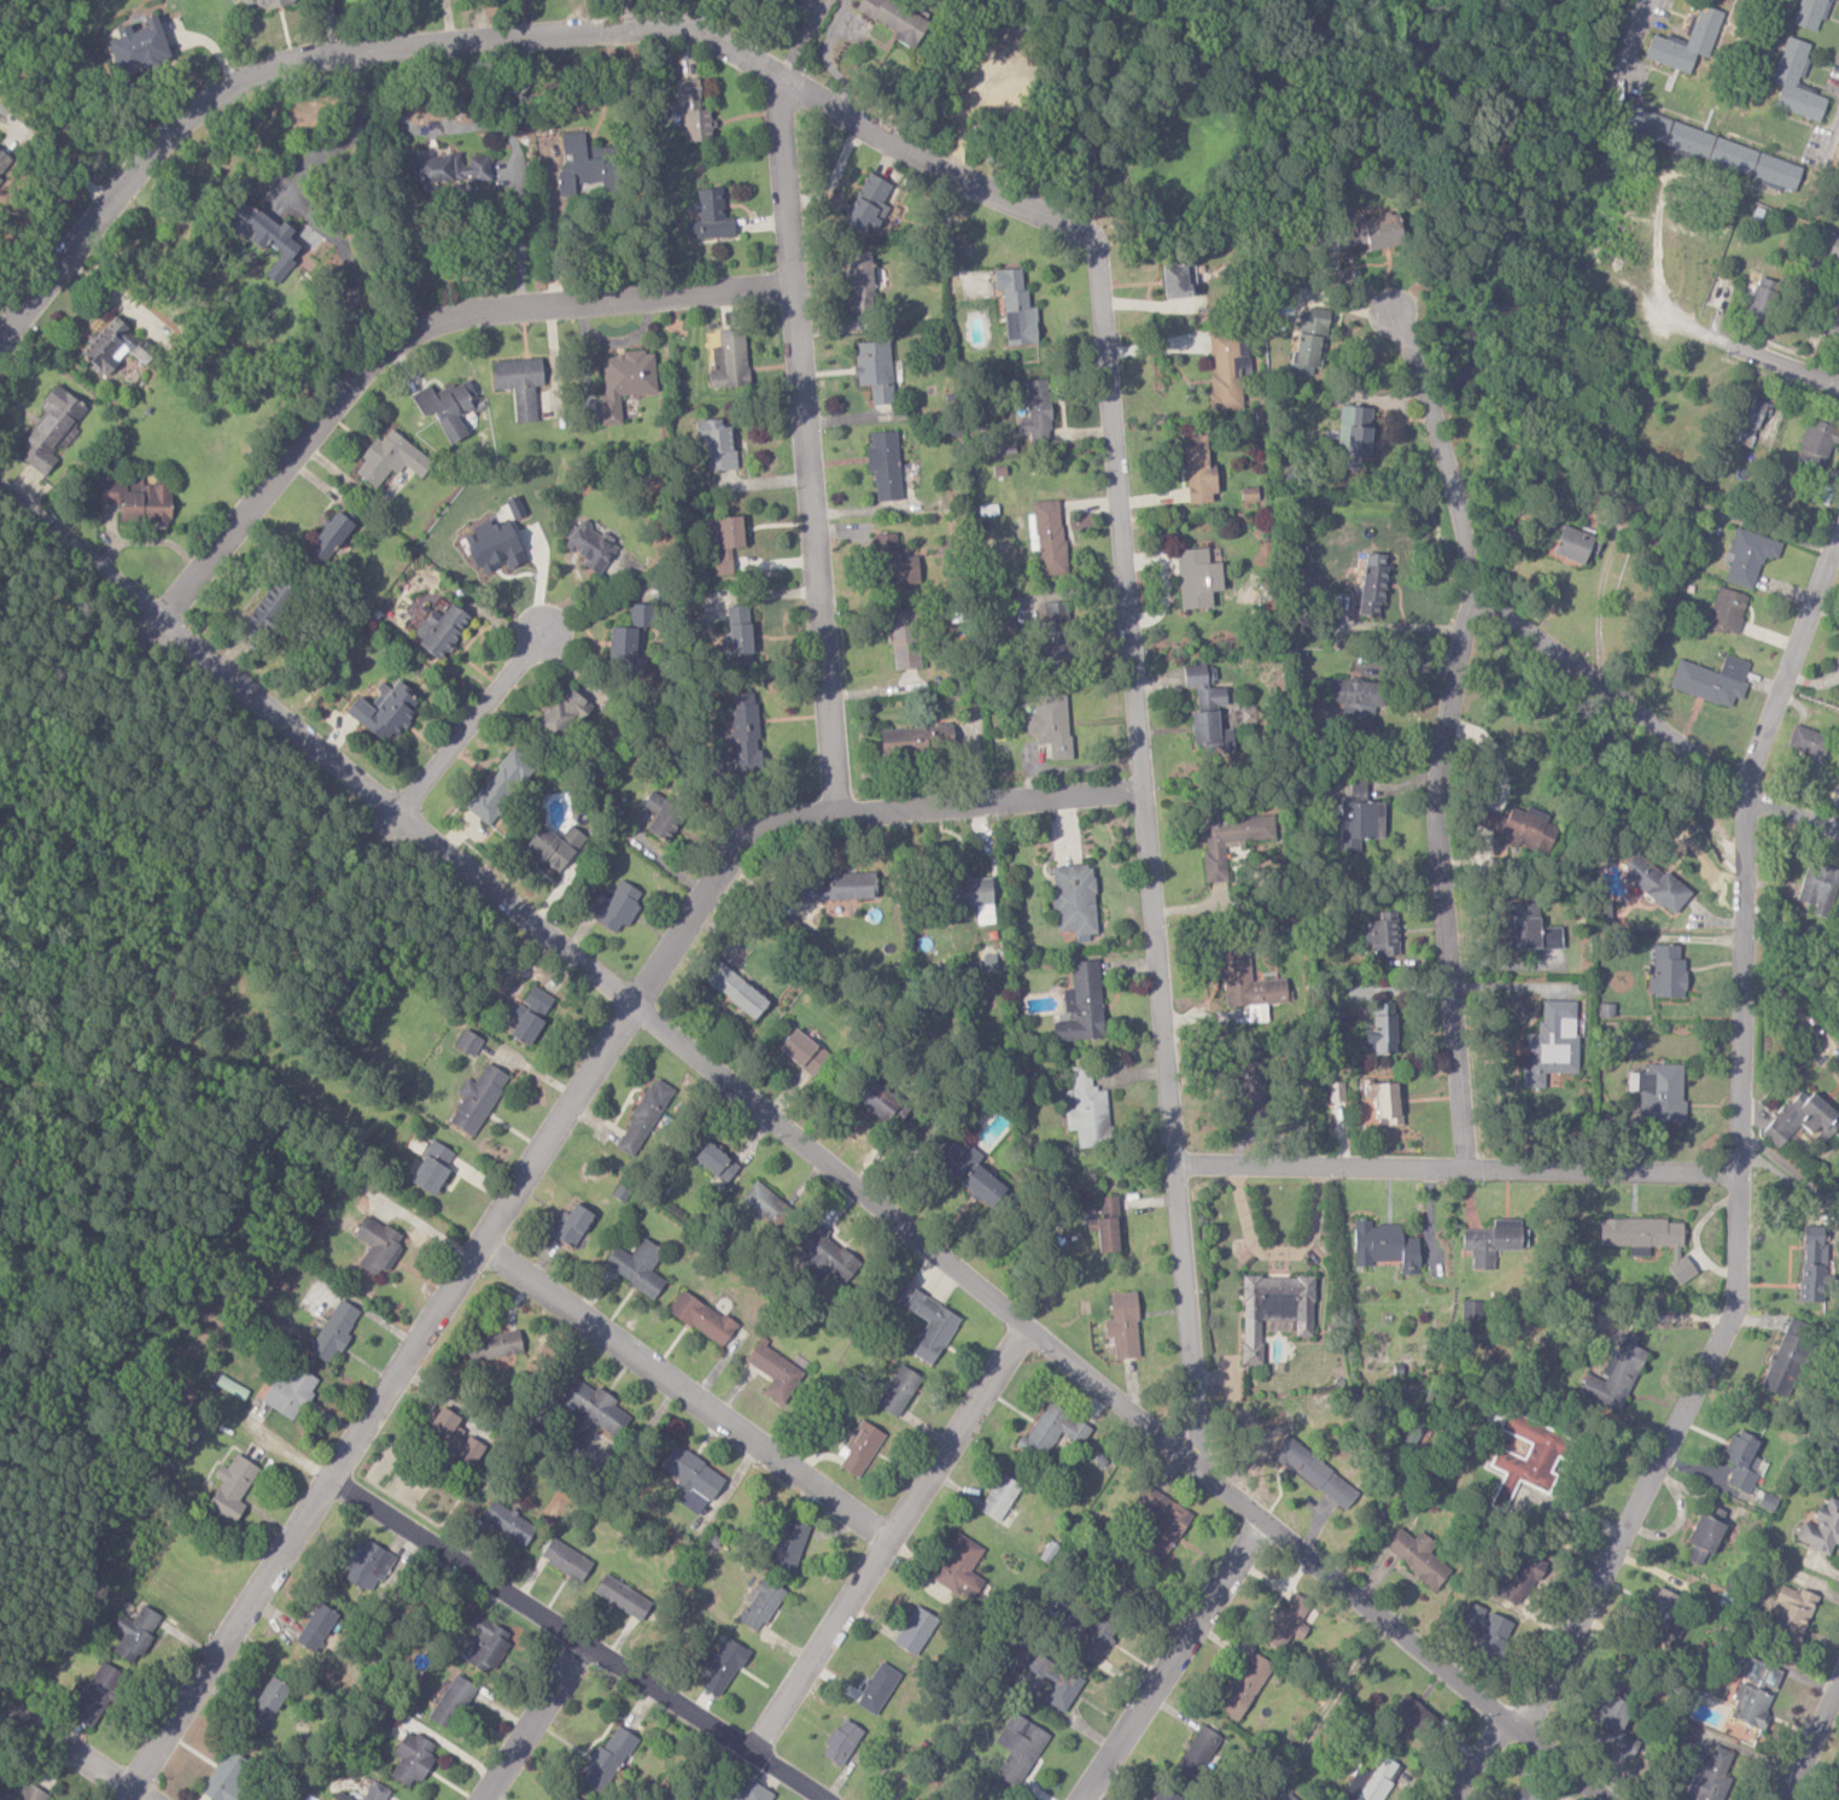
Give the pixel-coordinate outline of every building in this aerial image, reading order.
[(232,9),(279,0),(231,0),(232,9)] [(893,38),(913,48),(928,21),(890,0),(860,0),(855,9),(896,31),(893,38)] [(1819,32),(1828,0),(1800,0),(1793,24),(1819,32)] [(1708,57),(1723,11),(1699,3),(1687,41),(1666,34),(1665,38),(1652,34),(1644,58),(1690,73),(1696,53),(1708,57)] [(170,57),(155,13),(141,17),(144,26),(132,30),(130,22),(113,28),(116,36),(105,40),(117,75),(170,57)] [(1774,106),(1820,121),(1828,95),(1799,86),(1812,43),(1786,35),(1771,81),(1781,84),(1774,106)] [(674,80),(675,100),(668,100),(669,113),(681,112),(683,142),(712,140),(711,108),(700,109),(698,79),(674,80)] [(1803,165),(1627,106),(1619,130),(1795,189),(1803,165)] [(560,134),(562,155),(564,155),(565,168),(557,169),(559,197),(574,195),(574,187),(613,183),(610,147),(585,149),(583,131),(560,134)] [(489,155),(467,156),(467,164),(460,164),(459,153),(448,154),(448,149),(416,150),(416,157),(406,157),(407,183),(469,179),(469,181),(490,180),(489,155)] [(0,151),(0,176),(12,160),(0,151)] [(891,184),(868,172),(841,222),(865,234),(868,226),(876,230),(888,206),(882,203),(891,184)] [(689,238),(734,235),(733,217),(724,217),(722,187),(696,189),(698,220),(688,221),(689,238)] [(218,221),(260,250),(265,242),(279,252),(264,274),(277,283),(292,261),(289,258),(298,245),(287,237),(293,229),(280,221),(278,225),(235,196),(218,221)] [(1366,242),(1367,250),(1403,243),(1398,214),(1348,222),(1352,245),(1366,242)] [(1826,233),(1820,253),(1838,259),(1838,237),(1826,233)] [(844,261),(844,286),(851,286),(852,313),(873,312),(871,251),(849,252),(850,261),(844,261)] [(1163,298),(1194,297),(1193,264),(1162,264),(1163,298)] [(1002,290),(1005,345),(1037,343),(1035,306),(1028,306),(1027,289),(1022,289),(1021,268),(994,269),(994,290),(1002,290)] [(1777,290),(1755,284),(1746,315),(1768,321),(1777,290)] [(1292,373),(1311,376),(1313,365),(1321,366),(1328,310),(1301,306),(1292,373)] [(1834,314),(1825,340),(1838,345),(1838,316),(1834,314)] [(104,376),(128,350),(101,326),(78,352),(104,376)] [(718,331),(719,345),(712,346),(713,368),(708,368),(709,387),(747,385),(745,329),(718,331)] [(1243,409),(1242,371),(1239,371),(1238,331),(1211,332),(1212,376),(1209,376),(1210,410),(1243,409)] [(893,403),(889,340),(854,342),(856,386),(870,385),(871,405),(893,403)] [(619,395),(656,392),(653,351),(601,354),(603,395),(597,396),(599,426),(621,424),(619,395)] [(534,386),(542,385),(541,358),(492,361),(493,389),(513,388),(515,423),(536,422),(534,386)] [(1025,380),(1027,420),(1019,421),(1019,431),(1030,431),(1030,444),(1050,443),(1048,379),(1025,380)] [(448,443),(480,424),(456,382),(434,395),(429,385),(411,396),(422,416),(429,412),(448,443)] [(87,408),(54,384),(37,407),(44,412),(20,444),(26,449),(19,458),(44,476),(56,458),(55,457),(76,428),(74,426),(87,408)] [(1768,401),(1746,394),(1731,441),(1753,448),(1768,401)] [(1369,459),(1371,407),(1339,405),(1337,444),(1346,445),(1344,469),(1358,469),(1359,458),(1369,459)] [(1820,476),(1830,441),(1836,442),(1838,430),(1838,420),(1828,418),(1827,422),(1807,417),(1793,469),(1820,476)] [(705,437),(707,471),(734,469),(732,426),(720,426),(720,418),(694,419),(695,438),(705,437)] [(375,489),(390,469),(396,474),(403,465),(420,477),(432,461),(389,429),(380,440),(375,436),(359,457),(363,460),(354,473),(375,489)] [(900,500),(897,431),(869,432),(870,446),(865,447),(866,472),(874,472),(875,501),(900,500)] [(1187,504),(1216,502),(1214,465),(1208,465),(1206,434),(1183,435),(1187,504)] [(96,482),(96,503),(118,503),(118,521),(170,521),(169,482),(96,482)] [(1065,574),(1061,500),(1032,502),(1032,513),(1027,514),(1030,554),(1039,554),(1041,575),(1065,574)] [(308,552),(322,563),(353,525),(335,511),(314,537),(317,540),(308,552)] [(708,518),(710,575),(731,574),(730,547),(743,546),(741,516),(708,518)] [(599,575),(617,544),(577,520),(562,546),(584,559),(581,564),(599,575)] [(1588,552),(1596,555),(1600,542),(1591,539),(1594,530),(1582,526),(1580,531),(1563,524),(1552,553),(1583,564),(1588,552)] [(1782,542),(1735,528),(1728,552),(1733,553),(1724,581),(1753,590),(1763,556),(1777,560),(1782,542)] [(874,534),(878,587),(919,584),(917,555),(897,557),(895,532),(874,534)] [(1180,609),(1212,607),(1211,591),(1222,590),(1221,561),(1208,562),(1207,548),(1176,550),(1180,609)] [(1387,554),(1364,552),(1358,616),(1381,618),(1387,554)] [(1737,636),(1750,596),(1718,586),(1706,626),(1737,636)] [(1066,605),(1047,602),(1041,637),(1060,640),(1066,605)] [(470,618),(449,603),(435,621),(426,615),(410,638),(440,660),(470,618)] [(629,627),(651,626),(650,604),(628,605),(629,627)] [(721,656),(736,656),(737,666),(751,665),(748,605),(726,606),(727,639),(720,639),(721,656)] [(920,668),(916,610),(887,611),(891,670),(920,668)] [(607,662),(624,663),(624,674),(643,674),(644,658),(635,658),(636,627),(608,627),(607,662)] [(1669,687),(1730,709),(1734,698),(1741,700),(1747,685),(1742,683),(1749,663),(1725,654),(1719,673),(1679,659),(1669,687)] [(1194,755),(1234,752),(1232,728),(1219,729),(1217,706),(1226,705),(1225,686),(1216,687),(1214,664),(1183,666),(1184,688),(1195,687),(1197,711),(1191,711),(1194,755)] [(1373,729),(1374,709),(1380,709),(1382,682),(1333,679),(1331,703),(1345,704),(1344,727),(1373,729)] [(356,696),(344,711),(385,745),(419,704),(408,696),(412,692),(397,680),(390,689),(384,684),(366,705),(356,696)] [(589,704),(567,686),(537,724),(560,742),(589,704)] [(732,743),(734,771),(760,769),(755,692),(728,694),(730,721),(721,721),(722,744),(732,743)] [(1068,694),(1033,695),(1034,713),(1025,713),(1026,734),(1035,734),(1036,743),(1049,742),(1050,760),(1070,759),(1068,694)] [(1831,737),(1795,724),(1787,746),(1811,754),(1809,760),(1822,765),(1831,737)] [(881,756),(953,753),(952,727),(880,729),(881,756)] [(465,808),(487,825),(533,767),(511,750),(465,808)] [(1384,839),(1383,802),(1367,802),(1366,780),(1350,781),(1350,798),(1338,798),(1340,851),(1360,850),(1360,840),(1384,839)] [(655,815),(645,831),(667,843),(685,812),(650,792),(641,807),(655,815)] [(1507,817),(1483,807),(1475,826),(1547,855),(1558,827),(1546,823),(1549,815),(1527,807),(1525,812),(1511,806),(1507,817)] [(1274,815),(1225,818),(1225,814),(1199,816),(1200,836),(1206,835),(1207,851),(1203,852),(1205,883),(1228,882),(1225,844),(1275,841),(1274,815)] [(559,840),(539,825),(521,851),(556,876),(584,837),(569,826),(559,840)] [(1690,895),(1638,852),(1621,873),(1672,915),(1690,895)] [(1825,918),(1838,881),(1838,870),(1820,863),(1817,872),(1807,868),(1795,899),(1814,906),(1812,913),(1825,918)] [(1050,867),(1055,932),(1074,931),(1075,940),(1097,938),(1091,864),(1050,867)] [(875,899),(874,872),(827,874),(828,882),(798,883),(798,902),(875,899)] [(993,924),(991,879),(946,881),(948,908),(976,906),(977,925),(993,924)] [(609,899),(597,892),(585,917),(616,932),(620,924),(627,928),(638,905),(635,903),(641,891),(618,880),(609,899)] [(1561,927),(1540,927),(1539,903),(1502,904),(1504,951),(1562,949),(1561,927)] [(1398,957),(1397,911),(1378,912),(1378,922),(1371,922),(1371,958),(1398,957)] [(1287,1002),(1285,978),(1251,981),(1248,941),(1220,943),(1225,1007),(1247,1005),(1248,1023),(1267,1022),(1266,1004),(1287,1002)] [(1680,945),(1654,945),(1654,977),(1649,977),(1649,997),(1685,998),(1686,958),(1680,958),(1680,945)] [(768,1002),(718,961),(703,980),(754,1020),(768,1002)] [(1071,961),(1072,990),(1065,990),(1066,1021),(1053,1022),(1054,1041),(1102,1040),(1100,961),(1071,961)] [(552,996),(530,987),(522,1009),(543,1018),(552,996)] [(1577,1001),(1540,1000),(1540,1034),(1528,1034),(1528,1068),(1522,1068),(1522,1088),(1545,1088),(1545,1073),(1577,1073),(1577,1001)] [(507,1015),(517,1021),(508,1036),(527,1047),(543,1021),(515,1003),(507,1015)] [(1365,1056),(1396,1055),(1395,1004),(1373,1004),(1373,1029),(1365,1030),(1365,1056)] [(1600,1017),(1613,1017),(1613,1004),(1600,1005),(1600,1017)] [(830,1056),(794,1028),(777,1049),(812,1078),(830,1056)] [(454,1048),(473,1057),(482,1039),(462,1030),(454,1048)] [(1635,1037),(1620,1037),(1619,1053),(1635,1053),(1635,1037)] [(1265,1110),(1259,1060),(1230,1063),(1236,1113),(1265,1110)] [(448,1125),(474,1138),(508,1075),(485,1063),(474,1083),(464,1078),(455,1094),(462,1098),(448,1125)] [(1684,1064),(1642,1064),(1642,1122),(1683,1123),(1684,1064)] [(1073,1109),(1065,1110),(1066,1131),(1076,1131),(1077,1147),(1110,1145),(1107,1090),(1093,1091),(1091,1066),(1071,1067),(1073,1109)] [(613,1147),(633,1158),(673,1089),(654,1078),(613,1147)] [(854,1102),(886,1122),(891,1114),(900,1120),(908,1107),(868,1081),(854,1102)] [(1345,1102),(1344,1082),(1328,1082),(1329,1102),(1345,1102)] [(1399,1082),(1365,1084),(1366,1099),(1376,1098),(1377,1118),(1390,1117),(1391,1126),(1401,1125),(1399,1082)] [(1835,1116),(1803,1086),(1760,1133),(1778,1149),(1800,1125),(1822,1145),(1836,1130),(1828,1123),(1835,1116)] [(407,1181),(432,1197),(449,1169),(445,1167),(453,1153),(432,1140),(407,1181)] [(975,1165),(982,1157),(971,1147),(965,1153),(949,1140),(931,1160),(990,1210),(1006,1191),(975,1165)] [(693,1159),(724,1184),(738,1167),(707,1141),(693,1159)] [(792,1210),(755,1180),(739,1200),(776,1230),(792,1210)] [(1120,1253),(1117,1196),(1099,1197),(1100,1220),(1087,1220),(1088,1231),(1097,1231),(1098,1254),(1120,1253)] [(592,1213),(573,1205),(568,1214),(561,1211),(549,1236),(576,1249),(592,1213)] [(405,1238),(371,1218),(359,1241),(369,1247),(357,1267),(381,1280),(405,1238)] [(1600,1246),(1630,1246),(1630,1257),(1649,1257),(1649,1247),(1672,1247),(1672,1263),(1667,1266),(1678,1286),(1697,1274),(1687,1256),(1682,1256),(1682,1223),(1668,1223),(1665,1219),(1600,1219),(1600,1246)] [(1353,1220),(1354,1264),(1401,1263),(1401,1275),(1419,1275),(1418,1238),(1402,1239),(1402,1225),(1371,1226),(1371,1220),(1353,1220)] [(1494,1251),(1521,1251),(1521,1220),(1493,1221),(1493,1230),(1463,1231),(1463,1251),(1472,1251),(1472,1271),(1494,1271),(1494,1251)] [(844,1284),(861,1264),(814,1224),(796,1245),(813,1259),(804,1270),(818,1281),(827,1270),(844,1284)] [(1801,1302),(1824,1303),(1826,1226),(1803,1225),(1801,1302)] [(653,1299),(665,1281),(650,1271),(663,1252),(642,1238),(630,1257),(615,1246),(602,1266),(653,1299)] [(1313,1277),(1243,1277),(1242,1365),(1261,1365),(1261,1321),(1295,1321),(1295,1337),(1313,1337),(1313,1277)] [(960,1317),(906,1286),(896,1303),(928,1322),(910,1354),(932,1366),(960,1317)] [(736,1325),(681,1290),(666,1312),(722,1348),(736,1325)] [(1109,1294),(1111,1320),(1105,1320),(1106,1337),(1112,1337),(1114,1360),(1140,1358),(1135,1292),(1109,1294)] [(307,1353),(327,1365),(335,1351),(338,1353),(361,1312),(338,1299),(307,1353)] [(522,1353),(517,1330),(464,1341),(469,1363),(522,1353)] [(1759,1387),(1786,1399),(1810,1344),(1783,1332),(1759,1387)] [(771,1379),(762,1394),(782,1406),(805,1371),(758,1341),(745,1362),(771,1379)] [(1621,1413),(1646,1351),(1623,1342),(1616,1357),(1610,1355),(1600,1379),(1587,1374),(1578,1395),(1621,1413)] [(260,1402),(292,1422),(317,1383),(285,1363),(260,1402)] [(900,1419),(919,1375),(896,1365),(877,1408),(900,1419)] [(248,1392),(220,1375),(214,1384),(243,1401),(248,1392)] [(631,1418),(613,1407),(615,1404),(576,1378),(561,1401),(575,1411),(557,1438),(574,1449),(591,1423),(617,1439),(631,1418)] [(1026,1439),(1021,1436),(1015,1446),(1043,1462),(1058,1434),(1080,1447),(1091,1428),(1047,1403),(1026,1439)] [(460,1419),(440,1407),(420,1439),(470,1470),(484,1448),(453,1429),(460,1419)] [(1517,1480),(1548,1493),(1556,1474),(1553,1472),(1567,1437),(1507,1413),(1500,1429),(1532,1442),(1525,1459),(1498,1448),(1490,1467),(1504,1473),(1490,1507),(1504,1512),(1517,1480)] [(845,1448),(848,1450),(839,1468),(859,1479),(884,1433),(859,1420),(845,1448)] [(1749,1492),(1757,1473),(1752,1470),(1758,1456),(1753,1454),(1758,1440),(1735,1430),(1724,1459),(1735,1463),(1727,1483),(1749,1492)] [(1345,1511),(1360,1491),(1286,1436),(1271,1455),(1345,1511)] [(700,1517),(725,1477),(673,1444),(659,1468),(679,1480),(675,1487),(684,1493),(678,1503),(700,1517)] [(239,1502),(258,1468),(234,1455),(226,1470),(219,1465),(213,1477),(220,1481),(205,1509),(233,1525),(244,1505),(239,1502)] [(1020,1484),(998,1474),(980,1513),(1002,1523),(1020,1484)] [(1161,1565),(1193,1515),(1146,1486),(1135,1503),(1157,1517),(1136,1550),(1161,1565)] [(1828,1496),(1825,1505),(1820,1503),(1813,1524),(1802,1520),(1795,1540),(1834,1554),(1838,1540),(1838,1500),(1828,1496)] [(536,1523),(489,1502),(480,1524),(527,1545),(536,1523)] [(1726,1523),(1699,1510),(1686,1539),(1713,1552),(1726,1523)] [(809,1526),(785,1518),(769,1564),(794,1573),(809,1526)] [(1429,1550),(1436,1542),(1420,1529),(1414,1537),(1399,1525),(1382,1546),(1435,1588),(1451,1568),(1429,1550)] [(933,1577),(969,1600),(983,1578),(970,1570),(984,1548),(956,1530),(940,1555),(945,1558),(933,1577)] [(372,1593),(394,1555),(363,1537),(346,1566),(350,1568),(344,1577),(372,1593)] [(592,1562),(550,1538),(538,1558),(581,1582),(592,1562)] [(1700,1565),(1708,1550),(1694,1543),(1687,1558),(1700,1565)] [(1524,1607),(1543,1559),(1517,1549),(1505,1580),(1497,1577),(1490,1593),(1524,1607)] [(639,1621),(651,1601),(604,1572),(592,1592),(639,1621)] [(759,1633),(785,1589),(761,1576),(736,1619),(759,1633)] [(1799,1644),(1818,1595),(1782,1582),(1775,1600),(1780,1602),(1768,1632),(1799,1644)] [(1663,1635),(1681,1596),(1658,1585),(1640,1624),(1663,1635)] [(1300,1640),(1309,1625),(1300,1620),(1311,1602),(1292,1591),(1284,1605),(1280,1603),(1260,1637),(1281,1650),(1290,1634),(1300,1640)] [(1514,1622),(1488,1610),(1488,1609),(1469,1600),(1459,1621),(1484,1632),(1476,1649),(1497,1659),(1514,1622)] [(313,1653),(337,1613),(317,1601),(293,1641),(313,1653)] [(111,1651),(133,1664),(162,1616),(141,1604),(131,1620),(120,1613),(111,1627),(121,1634),(111,1651)] [(894,1644),(918,1655),(937,1615),(913,1604),(894,1644)] [(465,1659),(487,1675),(510,1643),(505,1640),(509,1634),(477,1612),(463,1632),(477,1642),(465,1659)] [(1095,1663),(1117,1627),(1097,1615),(1075,1651),(1095,1663)] [(748,1649),(725,1636),(715,1652),(701,1645),(692,1661),(710,1671),(701,1687),(720,1698),(748,1649)] [(1272,1661),(1248,1649),(1216,1709),(1241,1722),(1272,1661)] [(1043,1699),(1064,1712),(1083,1680),(1033,1650),(1024,1665),(1053,1683),(1043,1699)] [(122,1672),(100,1660),(85,1688),(74,1682),(69,1691),(78,1695),(68,1714),(94,1727),(122,1672)] [(900,1673),(880,1661),(855,1703),(875,1715),(900,1673)] [(427,1717),(450,1731),(477,1686),(454,1673),(427,1717)] [(290,1687),(271,1675),(242,1721),(260,1733),(290,1687)] [(1728,1714),(1761,1728),(1775,1695),(1742,1681),(1728,1714)] [(1430,1713),(1406,1691),(1391,1707),(1415,1729),(1430,1713)] [(995,1774),(1018,1787),(1049,1732),(1011,1711),(994,1741),(1008,1749),(995,1774)] [(842,1766),(864,1730),(842,1717),(820,1753),(842,1766)] [(1176,1770),(1198,1780),(1220,1734),(1198,1724),(1176,1770)] [(636,1737),(616,1725),(603,1748),(597,1744),(578,1779),(604,1794),(636,1737)] [(434,1745),(406,1728),(392,1753),(400,1757),(389,1775),(408,1786),(413,1778),(420,1782),(435,1757),(429,1753),(434,1745)] [(1692,1795),(1690,1799),(1723,1799),(1732,1777),(1725,1774),(1734,1751),(1714,1744),(1709,1758),(1698,1754),(1683,1792),(1692,1795)] [(211,1799),(241,1799),(248,1787),(240,1783),(252,1763),(224,1747),(199,1793),(211,1799)] [(1392,1780),(1389,1778),(1398,1762),(1382,1754),(1372,1772),(1358,1764),(1338,1799),(1381,1799),(1392,1780)] [(745,1778),(734,1799),(767,1799),(771,1790),(745,1778)] [(48,1794),(24,1779),(11,1799),(44,1799),(48,1794)] [(372,1780),(361,1799),(384,1799),(390,1790),(372,1780)] [(1527,1783),(1514,1799),(1550,1799),(1527,1783)] [(1185,1799),(1163,1784),(1152,1799),(1184,1799),(1185,1799)] [(337,1790),(331,1799),(354,1799),(337,1790)]
